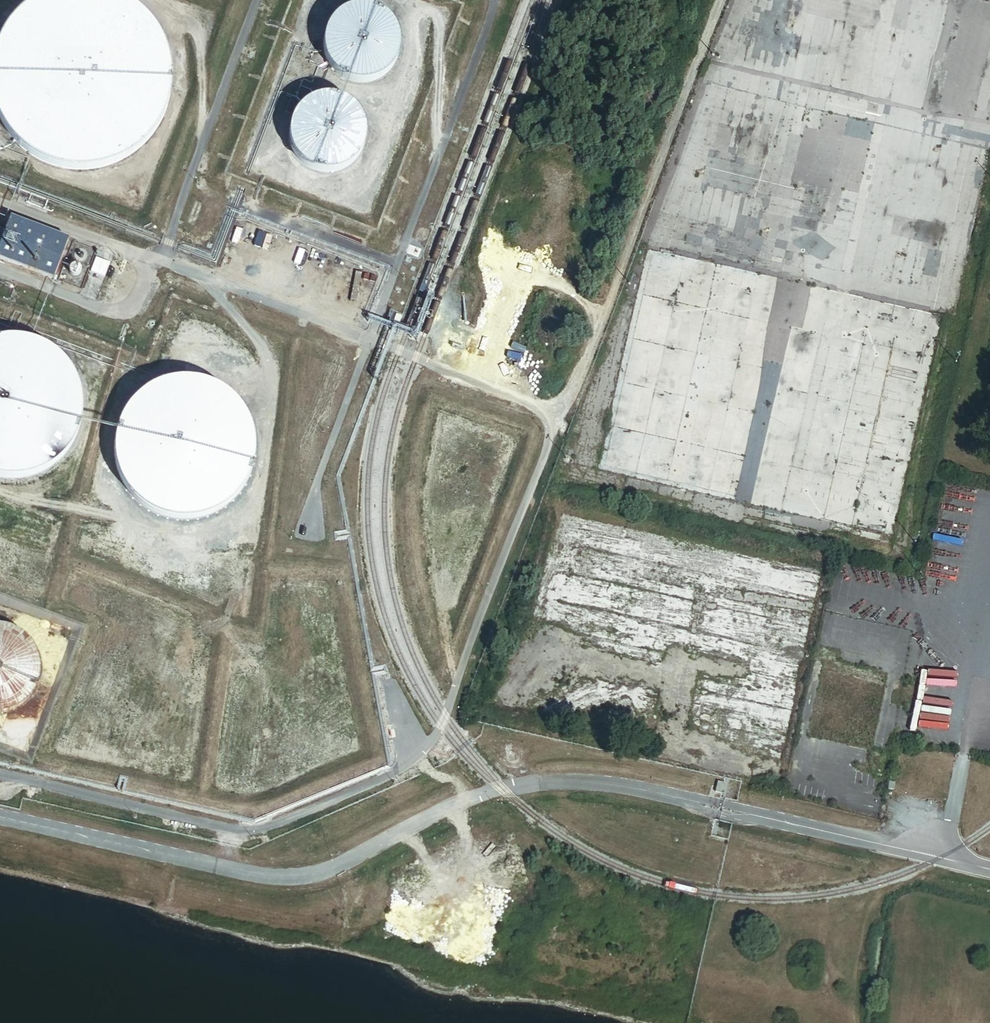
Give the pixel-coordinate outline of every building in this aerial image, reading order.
[(5,128),(8,134),(15,142),(21,147),(30,154),(36,158),(46,163),(55,166),(63,168),(71,170),(78,170),(89,170),(99,168),(107,166),(115,163),(125,158),(135,152),(141,147),(146,142),(153,135),(155,131),(160,123),(165,111),(168,104),(170,93),(171,85),(171,77),(170,68),(169,58),(166,51),(162,41),(159,35),(155,28),(150,22),(144,15),(137,9),(131,4),(124,0),(38,0),(32,4),(23,10),(18,14),(11,22),(8,26),(4,33),(0,39),(0,120),(5,128)] [(357,75),(370,75),(381,70),(391,63),(397,53),(400,41),(399,29),(394,19),(386,10),(376,4),(364,2),(352,3),(341,9),(332,18),(327,29),(326,41),(329,53),(336,64),(346,71),(357,75)] [(323,164),(335,164),(347,159),(356,152),(363,142),(365,130),(364,118),(360,108),(352,99),(342,93),(329,90),(317,92),(306,98),(298,107),(293,118),(292,130),(295,142),(301,152),(311,160),(323,164)] [(0,250),(0,260),(53,280),(68,241),(11,219),(0,250)] [(75,255),(75,257),(76,258),(76,260),(78,261),(80,262),(82,262),(84,260),(85,260),(86,258),(86,255),(84,252),(83,252),(81,251),(79,251),(77,253),(76,253),(75,255)] [(70,270),(70,273),(70,274),(71,276),(74,278),(76,278),(78,277),(80,276),(81,273),(81,272),(80,269),(79,268),(77,267),(75,267),(73,267),(71,268),(70,270)] [(54,353),(53,352),(52,351),(48,349),(41,346),(36,343),(29,341),(20,340),(15,339),(9,339),(0,340),(0,478),(8,479),(19,479),(28,477),(35,475),(42,472),(48,469),(52,467),(58,462),(64,456),(67,452),(70,448),(74,441),(76,437),(79,430),(81,423),(82,412),(82,404),(81,396),(79,389),(78,385),(76,380),(72,374),(68,367),(65,363),(58,357),(54,353)] [(150,390),(146,392),(142,395),(137,400),(131,406),(128,410),(124,416),(122,421),(119,427),(117,436),(116,441),(115,448),(115,454),(116,458),(117,464),(118,468),(121,478),(124,485),(128,490),(131,495),(137,501),(141,505),(149,510),(157,514),(162,516),(173,519),(183,520),(188,520),(197,519),(202,518),(208,516),(214,514),(223,509),(226,507),(231,503),(238,495),(242,491),(245,486),(249,478),(251,475),(252,470),(254,463),(255,458),(255,449),(255,442),(254,436),(253,432),(250,425),(249,421),(245,415),(242,410),(236,403),(230,397),(225,393),(216,387),(206,384),(197,381),(189,381),(181,381),(177,381),(169,382),(165,383),(157,386),(150,390)] [(7,708),(21,702),(32,692),(39,679),(42,664),(39,649),(31,635),(20,625),(5,620),(0,620),(0,708),(7,708)]
